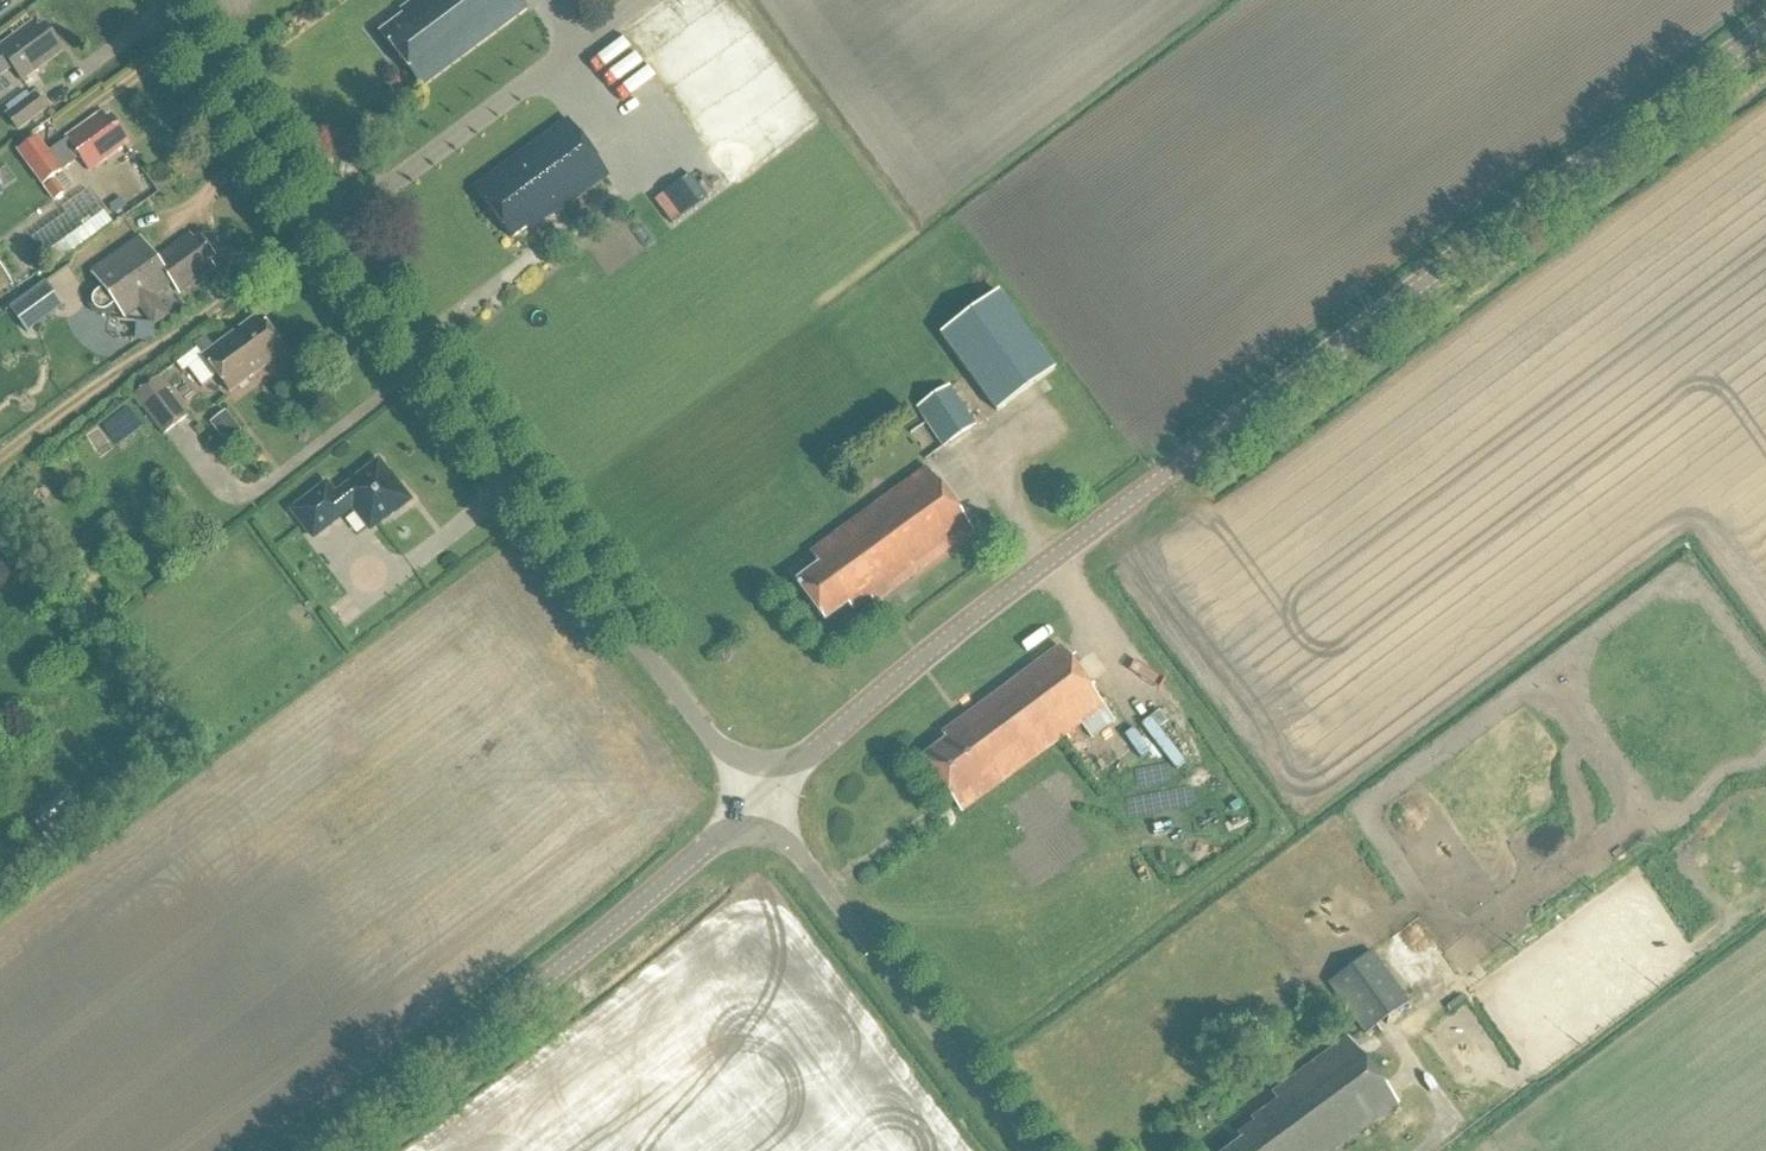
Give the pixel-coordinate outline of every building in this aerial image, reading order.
[(517,0),(416,0),(401,11),(405,16),(381,34),(422,89),(526,11),(517,0)] [(592,10),(605,0),(585,0),(592,10)] [(57,56),(53,49),(58,45),(44,25),(37,29),(33,23),(0,46),(0,77),(13,68),(22,81),(57,56)] [(603,67),(626,51),(619,41),(596,57),(603,67)] [(35,95),(5,117),(18,134),(48,112),(35,95)] [(38,138),(17,152),(40,187),(80,160),(87,171),(123,147),(119,141),(124,137),(110,116),(103,121),(99,115),(64,139),(66,142),(48,154),(38,138)] [(566,123),(472,190),(509,242),(527,229),(529,232),(558,211),(560,214),(607,180),(566,123)] [(44,191),(53,203),(65,195),(56,182),(44,191)] [(35,233),(59,263),(111,223),(87,193),(35,233)] [(93,274),(101,286),(93,293),(88,300),(88,309),(93,316),(103,320),(110,317),(119,311),(125,320),(140,309),(153,327),(168,317),(155,298),(173,285),(179,294),(214,269),(209,261),(213,258),(200,239),(194,243),(189,236),(154,258),(141,240),(93,274)] [(28,334),(63,305),(44,283),(9,312),(28,334)] [(1056,370),(999,293),(940,336),(997,413),(1056,370)] [(217,378),(229,394),(286,353),(260,316),(213,349),(205,339),(173,361),(183,375),(189,370),(202,389),(217,378)] [(191,416),(166,383),(162,377),(133,398),(163,437),(191,416)] [(950,389),(917,411),(943,450),(976,428),(950,389)] [(242,433),(231,418),(214,431),(225,445),(242,433)] [(393,513),(409,501),(398,486),(395,488),(376,463),(333,496),(324,485),(291,511),(311,537),(350,507),(367,529),(391,511),(393,513)] [(818,567),(796,583),(825,622),(848,606),(853,613),(871,600),(874,605),(973,533),(926,469),(809,554),(818,567)] [(944,741),(922,758),(962,814),(1081,726),(1090,739),(1115,722),(1071,661),(1061,647),(963,718),(958,721),(939,735),(944,741)] [(1410,1004),(1372,952),(1326,985),(1363,1037),(1410,1004)] [(1227,1150),(1336,1150),(1398,1106),(1348,1038),(1271,1094),(1277,1101),(1250,1121),(1252,1124),(1236,1136),(1240,1141),(1227,1150)]
